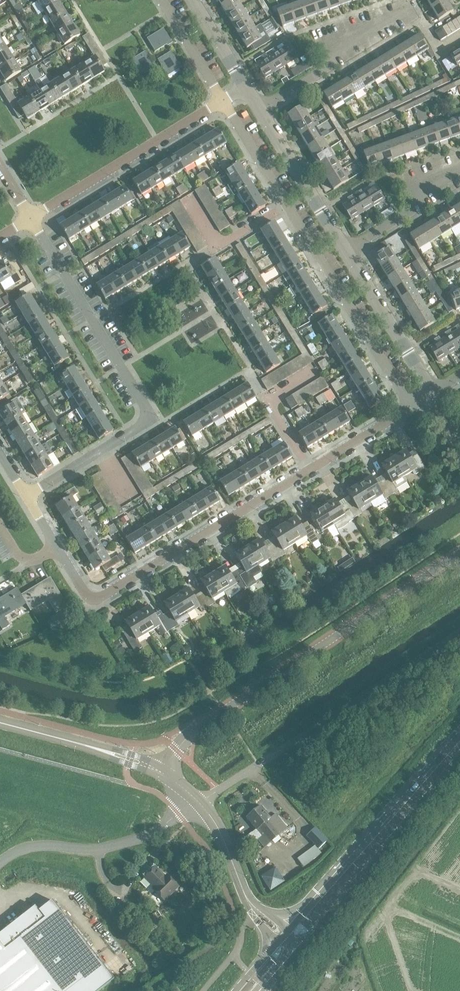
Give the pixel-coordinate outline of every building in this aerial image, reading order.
[(58,0),(40,0),(37,2),(44,12),(59,3),(58,0)] [(238,0),(230,0),(221,6),(227,16),(242,7),(238,0)] [(263,0),(258,0),(257,0),(263,9),(267,7),(263,0)] [(306,18),(318,14),(313,0),(307,0),(301,2),(306,18)] [(318,14),(330,9),(326,0),(313,0),(318,14)] [(330,9),(341,5),(339,0),(326,0),(330,9)] [(432,9),(447,0),(427,0),(432,9)] [(439,20),(442,18),(453,11),(447,0),(432,9),(439,20)] [(289,6),(295,22),(306,18),(301,2),(289,6)] [(66,14),(59,3),(44,12),(51,23),(66,14)] [(289,6),(277,11),(283,27),(295,22),(289,6)] [(249,18),(242,7),(227,16),(234,27),(249,18)] [(263,9),(268,18),(272,15),(267,7),(263,9)] [(73,25),(66,14),(51,23),(57,34),(73,25)] [(255,28),(249,18),(234,27),(240,37),(255,28)] [(280,27),(274,19),(270,21),(276,30),(280,27)] [(456,19),(451,22),(457,31),(459,29),(459,26),(456,19)] [(457,31),(451,22),(447,25),(452,34),(457,31)] [(64,45),(79,36),(73,25),(57,34),(64,45)] [(255,28),(240,37),(247,48),(252,45),(255,50),(270,41),(260,25),(255,28)] [(442,28),(447,36),(452,34),(447,25),(442,28)] [(447,36),(442,28),(435,32),(441,41),(447,36)] [(170,43),(162,30),(147,39),(155,52),(170,43)] [(82,38),(94,57),(101,68),(107,64),(89,34),(82,38)] [(417,57),(428,50),(419,35),(408,42),(417,57)] [(279,51),(287,64),(298,58),(289,44),(287,41),(283,43),(285,47),(279,51)] [(407,63),(417,57),(408,42),(398,49),(407,63)] [(268,57),(277,71),(287,64),(279,51),(277,47),(272,50),(274,54),(268,57)] [(407,63),(398,49),(387,55),(396,70),(407,63)] [(14,61),(8,50),(0,54),(0,69),(14,61)] [(457,67),(459,66),(459,50),(450,56),(457,67)] [(141,74),(155,66),(145,51),(132,60),(141,74)] [(167,75),(180,67),(171,52),(158,60),(167,75)] [(265,78),(277,71),(268,57),(266,54),(261,57),(263,60),(257,64),(265,78)] [(396,70),(387,55),(377,61),(386,76),(396,70)] [(104,72),(101,68),(94,57),(83,64),(93,79),(104,72)] [(445,60),(442,62),(448,71),(451,70),(445,60)] [(6,81),(21,72),(14,61),(0,69),(0,71),(6,81)] [(386,76),(377,61),(366,68),(375,83),(386,76)] [(72,70),(82,86),(93,79),(83,64),(72,70)] [(300,73),(307,69),(304,64),(298,68),(300,73)] [(42,78),(35,67),(28,71),(30,75),(35,82),(42,78)] [(375,83),(366,68),(356,74),(365,89),(375,83)] [(62,77),(71,93),(82,86),(72,70),(62,77)] [(365,89),(356,74),(345,81),(354,96),(365,89)] [(51,84),(60,99),(71,93),(62,77),(51,84)] [(445,79),(443,79),(435,83),(438,88),(447,83),(445,79)] [(354,96),(345,81),(335,87),(344,102),(354,96)] [(446,87),(448,91),(457,87),(455,82),(446,87)] [(0,88),(19,119),(25,115),(18,104),(7,84),(0,88)] [(40,90),(50,106),(60,99),(51,84),(40,90)] [(423,89),(425,94),(434,89),(432,85),(423,89)] [(344,102),(335,87),(324,94),(333,109),(344,102)] [(433,93),(435,97),(445,93),(442,88),(433,93)] [(425,94),(423,89),(413,94),(415,98),(425,94)] [(29,97),(39,113),(50,106),(40,90),(29,97)] [(400,100),(402,104),(412,100),(410,95),(407,96),(405,93),(400,96),(402,99),(400,100)] [(424,97),(426,102),(435,97),(433,93),(424,97)] [(18,104),(25,115),(28,120),(39,113),(29,97),(18,104)] [(327,106),(322,97),(318,100),(323,108),(327,106)] [(411,103),(413,108),(422,104),(420,99),(411,103)] [(391,104),(393,109),(402,104),(400,100),(391,104)] [(402,108),(404,112),(413,108),(411,103),(402,108)] [(303,106),(288,115),(294,126),(309,117),(303,106)] [(333,115),(327,106),(323,108),(329,117),(333,115)] [(390,110),(387,106),(378,110),(380,115),(390,110)] [(380,115),(378,110),(369,115),(371,119),(380,115)] [(400,114),(398,110),(389,114),(391,119),(400,114)] [(391,119),(389,114),(379,118),(382,123),(391,119)] [(367,121),(365,116),(356,121),(358,125),(367,121)] [(309,117),(294,126),(301,137),(316,127),(319,125),(317,122),(314,124),(309,117)] [(331,121),(336,130),(340,127),(335,118),(331,121)] [(451,139),(459,135),(459,127),(457,118),(445,122),(451,139)] [(378,125),(376,120),(366,125),(369,129),(378,125)] [(346,125),(349,130),(358,125),(356,121),(346,125)] [(433,127),(439,143),(451,139),(445,122),(433,127)] [(366,125),(357,129),(359,133),(369,129),(366,125)] [(316,127),(301,137),(307,147),(322,138),(316,127)] [(346,136),(340,127),(336,130),(342,139),(346,136)] [(422,131),(428,147),(439,143),(433,127),(422,131)] [(218,130),(207,136),(216,150),(227,144),(218,130)] [(410,135),(416,151),(428,147),(422,131),(410,135)] [(399,139),(405,156),(416,151),(410,135),(399,139)] [(207,136),(197,143),(205,157),(216,150),(207,136)] [(322,138),(307,147),(314,158),(329,149),(322,138)] [(344,142),(349,151),(353,148),(348,139),(344,142)] [(387,143),(392,156),(393,160),(405,156),(399,139),(387,143)] [(197,143),(186,149),(195,163),(205,157),(197,143)] [(375,148),(381,164),(393,160),(392,156),(387,143),(375,148)] [(349,151),(352,156),(355,160),(359,157),(353,148),(349,151)] [(363,152),(365,156),(370,168),(381,164),(375,148),(363,152)] [(186,149),(175,156),(184,170),(195,163),(186,149)] [(329,149),(314,158),(320,169),(335,159),(329,149)] [(184,170),(175,156),(165,162),(174,176),(184,170)] [(226,158),(222,161),(227,168),(230,166),(226,158)] [(335,159),(320,169),(327,179),(342,170),(335,159)] [(227,168),(222,161),(218,163),(223,170),(227,168)] [(366,169),(361,161),(357,163),(362,172),(366,169)] [(174,176),(165,162),(154,169),(163,183),(174,176)] [(246,175),(239,164),(225,172),(228,179),(224,181),(227,186),(246,175)] [(412,181),(423,178),(420,166),(408,169),(412,181)] [(144,175),(152,189),(163,183),(154,169),(144,175)] [(342,170),(327,179),(334,190),(348,181),(342,170)] [(205,171),(201,174),(205,181),(209,179),(205,171)] [(205,181),(201,174),(197,176),(202,183),(205,181)] [(152,189),(144,175),(133,182),(142,196),(152,189)] [(252,185),(246,175),(227,186),(234,196),(238,194),(252,185)] [(374,206),(384,200),(376,186),(373,182),(369,185),(371,189),(365,192),(374,206)] [(184,184),(180,187),(184,194),(188,191),(184,184)] [(195,191),(198,196),(208,190),(205,184),(195,191)] [(258,196),(252,185),(238,194),(244,204),(258,196)] [(212,190),(214,194),(221,189),(219,186),(212,190)] [(122,208),(133,201),(125,187),(114,194),(122,208)] [(181,196),(184,194),(180,187),(176,189),(181,196)] [(221,189),(214,194),(216,198),(224,193),(221,189)] [(363,213),(374,206),(365,192),(363,189),(358,192),(360,195),(354,199),(363,213)] [(198,196),(201,201),(211,195),(208,190),(198,196)] [(122,208),(114,194),(103,200),(112,214),(122,208)] [(201,201),(204,206),(214,200),(211,195),(201,201)] [(265,207),(258,196),(244,204),(251,216),(265,207)] [(352,220),(363,213),(354,199),(352,196),(348,199),(350,202),(343,206),(352,220)] [(112,214),(103,200),(92,207),(101,221),(112,214)] [(172,212),(183,205),(179,200),(166,208),(170,213),(172,212)] [(204,206),(207,211),(217,205),(214,200),(204,206)] [(172,212),(175,217),(186,211),(183,205),(172,212)] [(207,211),(210,216),(220,210),(217,205),(207,211)] [(101,221),(92,207),(82,213),(90,227),(101,221)] [(225,211),(227,215),(234,211),(232,207),(225,211)] [(392,207),(379,215),(383,220),(396,213),(392,207)] [(164,216),(170,213),(166,208),(161,211),(164,216)] [(453,209),(442,215),(451,231),(459,225),(459,221),(453,209)] [(210,216),(213,221),(224,215),(220,210),(210,216)] [(159,220),(164,216),(161,211),(156,215),(159,220)] [(175,217),(178,222),(189,216),(186,211),(175,217)] [(237,215),(234,211),(227,215),(229,219),(237,215)] [(90,227),(82,213),(71,219),(80,234),(90,227)] [(154,223),(159,220),(156,215),(151,218),(154,223)] [(213,221),(216,227),(227,220),(224,215),(213,221)] [(451,231),(442,215),(431,222),(441,237),(451,231)] [(171,216),(166,219),(169,224),(174,221),(171,216)] [(178,222),(182,227),(192,221),(189,216),(178,222)] [(151,218),(145,221),(148,226),(154,223),(151,218)] [(80,234),(71,219),(60,226),(69,240),(80,234)] [(216,227),(220,232),(230,226),(227,220),(216,227)] [(145,221),(140,224),(143,229),(148,226),(145,221)] [(182,227),(185,232),(195,226),(192,221),(182,227)] [(275,222),(260,231),(267,242),(281,233),(275,222)] [(441,237),(431,222),(421,228),(430,243),(441,237)] [(368,223),(363,226),(366,231),(371,228),(368,223)] [(140,224),(135,228),(138,233),(143,229),(140,224)] [(185,232),(188,237),(198,231),(195,226),(185,232)] [(138,233),(135,228),(129,231),(132,236),(138,233)] [(430,243),(421,228),(410,235),(419,250),(430,243)] [(129,231),(124,234),(127,239),(132,236),(129,231)] [(188,237),(191,242),(201,236),(198,231),(188,237)] [(171,240),(179,254),(190,247),(182,233),(176,237),(174,233),(169,236),(171,240)] [(288,244),(281,233),(267,242),(273,252),(288,244)] [(124,234),(119,237),(122,242),(127,239),(124,234)] [(160,246),(169,261),(179,254),(171,240),(169,236),(159,243),(161,246),(160,246)] [(191,242),(194,247),(204,241),(201,236),(191,242)] [(122,242),(119,237),(113,241),(116,246),(122,242)] [(409,239),(405,241),(410,250),(414,248),(409,239)] [(108,244),(111,249),(116,246),(113,241),(108,244)] [(207,246),(204,241),(194,247),(197,253),(207,246)] [(150,253),(158,267),(169,261),(160,246),(158,242),(148,249),(150,253)] [(235,246),(239,252),(244,249),(240,243),(235,246)] [(111,249),(108,244),(103,247),(106,252),(111,249)] [(294,254),(288,244),(273,252),(280,263),(294,254)] [(103,247),(102,248),(97,250),(100,256),(106,252),(103,247)] [(374,257),(381,268),(396,258),(389,247),(374,257)] [(419,256),(414,248),(410,250),(415,259),(419,256)] [(247,254),(244,249),(239,252),(242,257),(247,254)] [(92,254),(95,259),(100,256),(97,250),(92,254)] [(139,259),(148,273),(158,267),(150,253),(139,259)] [(92,254),(87,257),(90,262),(95,259),(92,254)] [(250,259),(247,254),(242,257),(245,262),(250,259)] [(301,265),(294,254),(280,263),(286,274),(301,265)] [(90,262),(87,257),(81,260),(84,265),(90,262)] [(201,267),(208,278),(222,269),(215,258),(201,267)] [(381,268),(387,278),(402,269),(396,258),(381,268)] [(452,258),(442,262),(445,267),(454,262),(452,258)] [(129,266),(137,280),(148,273),(139,259),(129,266)] [(254,264),(250,259),(245,262),(248,268),(254,264)] [(263,260),(258,263),(261,268),(266,266),(263,260)] [(427,269),(421,260),(417,262),(423,271),(427,269)] [(0,263),(0,283),(1,284),(11,278),(15,284),(21,281),(12,265),(6,269),(2,262),(0,263)] [(433,267),(435,271),(445,267),(442,262),(433,267)] [(257,270),(254,264),(248,268),(252,273),(257,270)] [(289,287),(307,275),(301,265),(286,274),(290,280),(286,282),(289,287)] [(118,272),(127,286),(137,280),(129,266),(118,272)] [(455,271),(453,266),(444,271),(446,275),(455,271)] [(208,278),(214,289),(228,280),(222,269),(208,278)] [(387,278),(394,289),(409,280),(402,269),(387,278)] [(432,277),(427,269),(423,271),(428,280),(432,277)] [(260,275),(257,270),(252,273),(255,278),(260,275)] [(107,279),(116,293),(127,286),(118,272),(107,279)] [(263,280),(260,275),(255,278),(258,284),(263,280)] [(299,295),(313,286),(307,275),(289,287),(295,297),(299,295)] [(107,279),(97,285),(105,299),(116,293),(107,279)] [(214,289),(221,299),(235,290),(228,280),(214,289)] [(267,286),(263,280),(258,284),(261,289),(267,286)] [(394,289),(400,299),(415,290),(409,280),(394,289)] [(440,290),(434,281),(430,283),(436,292),(440,290)] [(261,289),(265,294),(270,291),(267,286),(261,289)] [(306,305),(320,297),(313,286),(299,295),(306,305)] [(221,299),(227,310),(241,301),(235,290),(221,299)] [(400,299),(407,310),(422,301),(415,290),(400,299)] [(440,290),(436,292),(441,301),(445,298),(440,290)] [(450,294),(456,310),(459,309),(459,290),(450,294)] [(273,296),(270,291),(265,294),(268,300),(273,296)] [(36,305),(29,295),(15,303),(22,314),(36,305)] [(276,302),(273,296),(268,300),(271,305),(276,302)] [(327,307),(320,297),(306,305),(312,316),(327,307)] [(227,310),(234,320),(248,312),(241,301),(227,310)] [(407,310),(413,321),(428,311),(422,301),(407,310)] [(280,307),(276,302),(271,305),(274,310),(280,307)] [(453,311),(447,302),(443,304),(449,313),(453,311)] [(43,316),(36,305),(22,314),(28,325),(43,316)] [(274,310),(278,316),(283,312),(280,307),(274,310)] [(420,332),(435,322),(428,311),(413,321),(420,332)] [(234,320),(240,331),(254,322),(248,312),(234,320)] [(278,316),(281,321),(286,318),(283,312),(278,316)] [(6,316),(0,319),(4,325),(10,322),(6,316)] [(49,327),(43,316),(28,325),(35,335),(49,327)] [(332,316),(318,325),(324,336),(338,327),(332,316)] [(281,321),(284,326),(289,323),(286,318),(281,321)] [(240,331),(247,341),(261,333),(254,322),(240,331)] [(293,328),(289,323),(284,326),(287,332),(293,328)] [(455,327),(457,330),(452,334),(459,347),(459,324),(455,327)] [(56,337),(49,327),(35,335),(41,346),(56,337)] [(345,337),(338,327),(324,336),(331,346),(345,337)] [(287,332),(291,337),(296,334),(293,328),(287,332)] [(459,348),(459,347),(452,334),(449,330),(445,333),(447,337),(441,340),(449,354),(459,348)] [(247,341),(253,352),(267,343),(261,333),(247,341)] [(299,339),(296,334),(291,337),(294,342),(299,339)] [(309,335),(304,338),(308,345),(313,342),(309,335)] [(3,341),(6,346),(11,343),(8,337),(3,341)] [(48,356),(62,348),(56,337),(41,346),(48,356)] [(351,348),(345,337),(331,346),(337,357),(351,348)] [(438,361),(449,354),(441,340),(439,337),(434,340),(436,343),(429,347),(438,361)] [(299,339),(294,342),(297,348),(302,344),(299,339)] [(11,343),(6,346),(9,351),(14,348),(11,343)] [(253,352),(259,363),(274,354),(267,343),(253,352)] [(291,343),(285,347),(287,351),(294,347),(291,343)] [(306,350),(302,344),(297,348),(300,353),(306,350)] [(17,353),(14,348),(9,351),(12,356),(17,353)] [(69,359),(62,348),(48,356),(54,367),(69,359)] [(358,358),(351,348),(337,357),(344,367),(358,358)] [(300,353),(301,355),(308,365),(313,362),(306,350),(300,353)] [(266,374),(280,365),(277,359),(279,357),(276,352),(274,354),(259,363),(266,374)] [(12,356),(16,362),(21,359),(17,353),(12,356)] [(301,355),(296,358),(303,368),(308,365),(301,355)] [(296,358),(291,361),(298,372),(303,368),(296,358)] [(364,369),(358,358),(344,367),(350,378),(364,369)] [(16,362),(19,367),(24,364),(21,359),(16,362)] [(291,361),(286,364),(293,375),(298,372),(291,361)] [(330,366),(327,363),(320,367),(322,371),(330,366)] [(19,367),(22,372),(27,369),(24,364),(19,367)] [(293,375),(286,364),(281,367),(288,378),(293,375)] [(60,376),(66,387),(81,378),(74,367),(60,376)] [(288,378),(281,367),(276,370),(283,381),(288,378)] [(30,375),(27,369),(22,372),(25,378),(30,375)] [(357,388),(371,380),(364,369),(350,378),(357,388)] [(283,381),(276,370),(271,374),(278,384),(283,381)] [(278,384),(271,374),(266,377),(273,387),(278,384)] [(29,383),(34,380),(30,375),(25,378),(29,383)] [(322,376),(317,380),(323,390),(329,387),(322,376)] [(273,387),(266,377),(261,380),(267,390),(273,387)] [(87,389),(81,378),(66,387),(62,389),(69,399),(73,397),(87,389)] [(323,390),(317,380),(312,383),(318,393),(323,390)] [(331,385),(333,388),(340,384),(338,380),(331,385)] [(363,399),(377,390),(371,380),(357,388),(363,399)] [(318,393),(312,383),(307,386),(313,396),(318,393)] [(0,386),(0,401),(10,395),(3,384),(0,386)] [(245,404),(256,398),(247,384),(237,390),(245,404)] [(340,384),(333,388),(335,392),(342,387),(340,384)] [(313,396),(307,386),(302,389),(308,399),(313,396)] [(42,394),(39,388),(36,390),(34,392),(37,397),(42,394)] [(93,399),(87,389),(73,397),(76,403),(72,405),(75,410),(79,407),(79,408),(93,399)] [(308,399),(302,389),(297,392),(303,403),(308,399)] [(235,411),(245,404),(237,390),(226,397),(235,411)] [(384,401),(377,390),(363,399),(370,410),(384,401)] [(303,403),(297,392),(291,395),(292,396),(298,406),(303,403)] [(37,397),(40,402),(45,399),(42,394),(37,397)] [(319,396),(324,403),(327,401),(323,394),(319,396)] [(298,406),(292,396),(285,400),(291,410),(298,406)] [(324,403),(319,396),(315,398),(320,406),(324,403)] [(235,411),(226,397),(215,403),(224,417),(235,411)] [(7,423),(26,412),(17,398),(5,405),(7,408),(0,412),(0,415),(6,424),(7,423)] [(45,399),(40,402),(44,408),(49,404),(45,399)] [(100,410),(93,399),(79,408),(86,418),(100,410)] [(224,417),(215,403),(205,410),(214,424),(224,417)] [(52,410),(49,404),(44,408),(47,413),(52,410)] [(302,407),(298,409),(303,416),(306,414),(302,407)] [(330,414),(339,428),(350,422),(341,408),(330,414)] [(294,411),(295,411),(299,419),(303,416),(298,409),(294,411)] [(55,415),(52,410),(47,413),(50,418),(55,415)] [(92,429),(106,420),(100,410),(86,418),(92,429)] [(194,416),(203,430),(214,424),(205,410),(194,416)] [(7,423),(6,424),(12,434),(28,425),(22,414),(26,412),(7,423)] [(320,421),(328,435),(339,428),(330,414),(320,421)] [(58,420),(55,415),(50,418),(53,424),(58,420)] [(203,430),(194,416),(184,423),(192,437),(203,430)] [(263,421),(266,426),(271,423),(268,418),(263,421)] [(58,420),(53,424),(57,429),(62,426),(58,420)] [(99,440),(113,431),(106,420),(92,429),(99,440)] [(266,426),(263,421),(258,424),(261,430),(266,426)] [(309,427),(318,441),(328,435),(320,421),(309,427)] [(261,430),(258,424),(252,428),(255,433),(261,430)] [(18,445),(20,444),(34,435),(28,425),(12,434),(18,445)] [(298,434),(307,448),(318,441),(309,427),(308,425),(303,428),(304,430),(298,434)] [(65,431),(62,426),(57,429),(60,434),(65,431)] [(183,442),(183,441),(186,439),(179,429),(176,431),(175,428),(164,435),(173,449),(183,442)] [(255,433),(252,428),(247,431),(250,436),(255,433)] [(68,436),(65,431),(60,434),(63,440),(68,436)] [(247,431),(242,434),(245,439),(250,436),(247,431)] [(245,439),(242,434),(236,437),(239,443),(245,439)] [(34,435),(20,444),(18,445),(25,456),(41,446),(34,435)] [(173,449),(164,435),(153,441),(162,455),(173,449)] [(63,440),(66,445),(71,442),(68,436),(63,440)] [(236,437),(231,441),(234,446),(239,443),(236,437)] [(162,455),(153,441),(143,448),(152,462),(162,455)] [(234,446),(231,441),(226,444),(229,449),(234,446)] [(75,447),(71,442),(66,445),(70,450),(75,447)] [(273,449),(281,464),(292,457),(284,443),(273,449)] [(229,449),(226,444),(220,447),(223,452),(229,449)] [(31,466),(32,465),(47,456),(41,446),(25,456),(31,466)] [(78,452),(75,447),(70,450),(73,456),(78,452)] [(223,452),(220,447),(215,450),(218,456),(223,452)] [(143,448),(133,454),(132,454),(134,458),(137,463),(140,468),(141,468),(152,462),(143,448)] [(262,456),(271,470),(281,464),(273,449),(262,456)] [(218,456),(215,450),(210,454),(213,459),(218,456)] [(405,450),(393,458),(405,477),(412,473),(414,475),(416,475),(426,469),(417,455),(410,459),(405,450)] [(121,459),(124,464),(134,458),(132,454),(133,454),(132,452),(121,459)] [(213,459),(210,454),(204,457),(208,462),(213,459)] [(32,465),(31,466),(38,477),(54,467),(47,456),(32,465)] [(252,462),(260,477),(271,470),(262,456),(252,462)] [(124,464),(127,469),(137,463),(134,458),(124,464)] [(381,465),(386,473),(385,474),(387,478),(383,481),(391,495),(402,489),(401,486),(407,482),(407,480),(405,477),(393,458),(381,465)] [(199,467),(196,462),(191,465),(194,470),(199,467)] [(241,469),(250,483),(260,477),(252,462),(241,469)] [(127,469),(130,474),(140,468),(137,463),(127,469)] [(188,474),(194,470),(191,465),(185,468),(188,474)] [(130,474),(133,479),(144,473),(141,468),(140,468),(130,474)] [(183,477),(188,474),(185,468),(180,472),(183,477)] [(231,475),(239,489),(250,483),(241,469),(231,475)] [(89,478),(92,484),(102,478),(99,472),(89,478)] [(178,480),(183,477),(180,472),(175,475),(178,480)] [(133,479),(136,485),(147,478),(144,473),(133,479)] [(175,475),(169,478),(172,483),(178,480),(175,475)] [(231,475),(220,482),(228,496),(239,489),(231,475)] [(371,477),(359,484),(371,503),(373,507),(374,508),(385,501),(384,500),(391,495),(383,481),(376,485),(371,477)] [(92,484),(95,489),(106,483),(102,478),(92,484)] [(136,485),(140,490),(150,483),(147,478),(136,485)] [(169,478),(164,481),(167,487),(172,483),(169,478)] [(164,481),(159,485),(162,490),(167,487),(164,481)] [(95,489),(98,494),(109,488),(106,483),(95,489)] [(143,495),(148,491),(153,488),(150,483),(140,490),(143,495)] [(178,484),(173,487),(176,492),(181,488),(178,484)] [(371,503),(359,484),(347,491),(352,499),(346,503),(355,518),(362,514),(359,510),(371,503)] [(162,490),(159,485),(153,488),(157,493),(162,490)] [(62,517),(64,516),(78,507),(72,497),(78,493),(75,487),(59,496),(62,502),(56,506),(62,517)] [(200,494),(209,508),(220,501),(211,487),(200,494)] [(98,494),(101,499),(112,493),(109,488),(98,494)] [(157,493),(153,488),(148,491),(151,496),(157,493)] [(148,491),(143,495),(146,500),(151,496),(148,491)] [(101,499),(105,504),(115,498),(112,493),(101,499)] [(190,500),(198,514),(209,508),(200,494),(190,500)] [(105,504),(108,509),(118,503),(115,498),(105,504)] [(346,503),(341,506),(338,503),(337,504),(334,499),(323,507),(334,525),(336,529),(343,525),(355,518),(346,503)] [(179,507),(188,521),(198,514),(190,500),(179,507)] [(103,507),(100,503),(93,508),(96,511),(103,507)] [(111,514),(116,511),(121,508),(118,503),(108,509),(111,514)] [(78,507),(64,516),(62,517),(69,528),(85,518),(78,507)] [(103,507),(96,511),(98,515),(105,511),(103,507)] [(168,513),(177,527),(188,521),(179,507),(168,513)] [(311,514),(314,519),(312,520),(314,523),(309,526),(318,540),(328,533),(336,529),(334,525),(323,507),(311,514)] [(121,508),(116,511),(119,516),(124,513),(121,508)] [(111,514),(114,519),(119,516),(116,511),(111,514)] [(158,520),(167,534),(177,527),(168,513),(158,520)] [(75,538),(76,538),(91,528),(85,518),(69,528),(75,538)] [(295,518),(284,525),(295,544),(307,537),(311,544),(318,540),(309,526),(303,530),(295,518)] [(147,526),(156,540),(167,534),(158,520),(147,526)] [(106,529),(108,532),(116,528),(113,524),(106,529)] [(284,551),(295,544),(284,525),(272,532),(275,537),(273,537),(275,541),(270,544),(279,558),(286,554),(284,551)] [(137,533),(146,547),(156,540),(147,526),(137,533)] [(91,528),(76,538),(75,538),(82,549),(98,539),(91,528)] [(116,528),(108,532),(111,536),(118,532),(116,528)] [(126,539),(135,553),(146,547),(137,533),(126,539)] [(88,559),(89,559),(104,550),(98,539),(82,549),(88,559)] [(259,540),(247,547),(259,566),(270,559),(272,563),(279,558),(270,544),(264,548),(259,540)] [(235,554),(240,563),(239,564),(241,568),(236,570),(245,585),(252,581),(247,573),(259,566),(247,547),(235,554)] [(104,550),(89,559),(88,559),(95,570),(102,566),(105,572),(120,562),(117,556),(110,560),(104,550)] [(133,556),(127,560),(131,566),(136,562),(133,556)] [(352,558),(337,568),(339,572),(354,562),(352,558)] [(225,566),(213,574),(225,593),(228,597),(230,596),(232,596),(233,594),(235,593),(236,592),(238,591),(239,589),(239,588),(243,591),(247,589),(245,585),(236,570),(231,573),(229,570),(228,571),(225,566)] [(206,589),(200,593),(208,607),(215,603),(213,600),(225,593),(213,574),(201,581),(206,589)] [(43,584),(42,582),(21,595),(17,588),(31,611),(48,600),(56,613),(68,606),(52,579),(43,584)] [(0,598),(0,626),(2,630),(10,625),(5,617),(26,604),(31,611),(17,588),(0,598)] [(188,589),(176,596),(188,615),(199,608),(201,611),(208,607),(200,593),(193,597),(188,589)] [(169,611),(163,615),(172,630),(178,625),(176,622),(188,615),(176,596),(164,603),(169,611)] [(149,607),(137,614),(149,633),(156,629),(161,636),(172,630),(163,615),(157,619),(149,607)] [(123,634),(135,652),(142,648),(137,640),(149,633),(137,614),(125,621),(130,629),(123,634)] [(119,640),(114,643),(122,656),(127,654),(119,640)] [(189,644),(184,647),(187,654),(192,650),(189,644)] [(169,653),(164,656),(169,665),(174,662),(169,653)] [(252,844),(259,852),(287,829),(275,814),(271,818),(261,807),(247,818),(257,829),(252,833),(257,839),(252,844)] [(327,841),(315,828),(306,836),(315,846),(318,849),(327,841)] [(303,867),(321,854),(315,846),(297,859),(303,867)] [(153,889),(164,901),(179,887),(167,875),(165,877),(155,867),(145,878),(155,888),(153,889)] [(275,868),(261,876),(270,890),(284,881),(275,868)] [(114,980),(53,901),(39,911),(35,907),(0,934),(0,990),(100,990),(114,980)]
